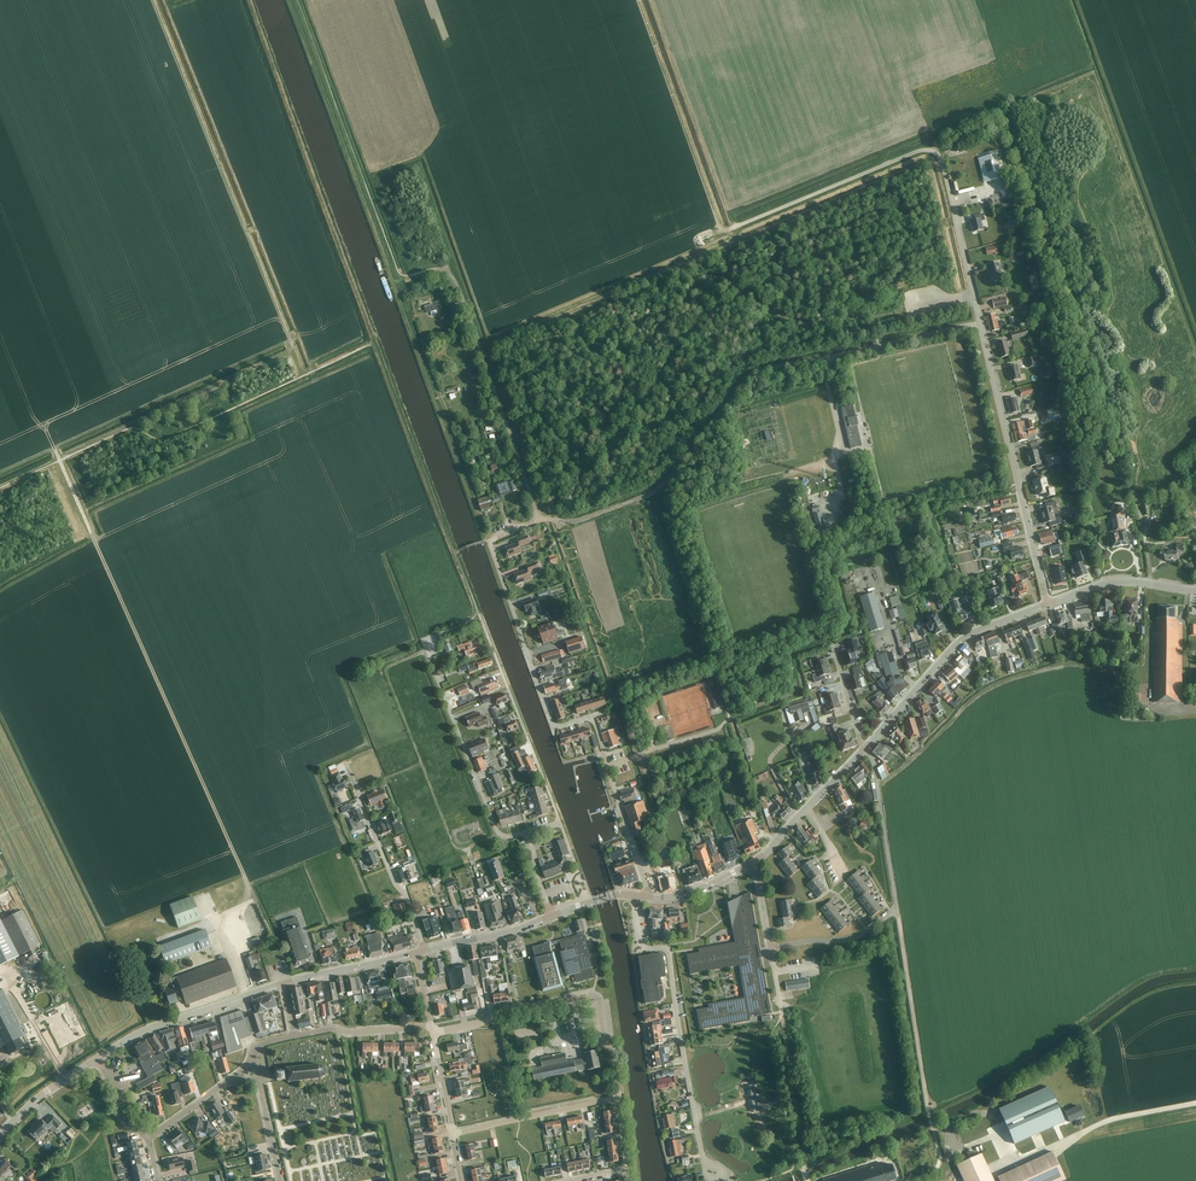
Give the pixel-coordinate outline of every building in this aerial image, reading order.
[(997,155),(983,159),(989,182),(1002,178),(997,155)] [(976,220),(971,221),(972,225),(973,225),(975,232),(978,231),(978,232),(979,231),(984,230),(983,230),(981,222),(985,220),(984,214),(975,216),(976,220)] [(997,245),(985,247),(986,252),(994,250),(995,253),(995,254),(999,253),(997,245)] [(999,262),(988,265),(991,280),(994,279),(995,282),(1001,280),(1000,278),(1002,277),(999,262)] [(1008,305),(1006,297),(1001,298),(1001,299),(998,300),(997,299),(992,301),(994,308),(1008,305)] [(430,304),(428,299),(417,302),(419,308),(424,306),(426,313),(430,311),(431,315),(437,313),(436,310),(440,309),(439,304),(433,306),(432,303),(430,304)] [(992,331),(999,330),(997,319),(996,319),(995,314),(988,315),(988,317),(987,317),(990,330),(991,329),(992,331)] [(1029,335),(1027,329),(1011,334),(1013,340),(1029,335)] [(999,350),(1000,350),(1002,358),(1011,355),(1007,341),(997,344),(999,350)] [(1034,356),(1028,358),(1027,358),(1029,368),(1037,366),(1035,356),(1034,357),(1034,356)] [(1012,381),(1021,379),(1018,365),(1008,367),(1012,381)] [(1043,367),(1046,378),(1052,377),(1049,365),(1043,366),(1043,367)] [(476,367),(469,370),(472,377),(479,374),(476,367)] [(1021,397),(1033,394),(1032,387),(1020,390),(1021,397)] [(1012,414),(1019,412),(1015,396),(1006,399),(1009,412),(1011,411),(1012,414)] [(856,416),(853,404),(841,407),(845,422),(851,449),(862,446),(858,428),(857,428),(857,425),(859,425),(859,424),(858,425),(856,417),(857,416),(856,416)] [(1040,412),(1043,422),(1050,420),(1047,410),(1040,412)] [(1032,424),(1031,420),(1024,421),(1025,426),(1024,426),(1024,427),(1022,421),(1014,423),(1015,425),(1013,426),(1015,433),(1025,430),(1032,429),(1033,428),(1033,427),(1038,426),(1037,423),(1032,424)] [(1038,433),(1036,428),(1032,429),(1025,430),(1015,433),(1016,441),(1018,440),(1019,442),(1027,440),(1026,434),(1029,433),(1029,435),(1038,433)] [(1134,442),(1127,444),(1128,447),(1125,448),(1127,455),(1131,454),(1131,455),(1138,453),(1134,442)] [(1028,460),(1040,457),(1039,453),(1044,452),(1042,445),(1033,447),(1034,451),(1027,453),(1028,460)] [(1040,457),(1028,460),(1030,467),(1037,465),(1038,469),(1047,467),(1046,460),(1041,461),(1040,457)] [(1046,478),(1034,481),(1037,495),(1044,493),(1045,497),(1055,495),(1053,488),(1048,489),(1046,478)] [(507,481),(496,485),(500,497),(511,493),(507,481)] [(493,507),(489,496),(477,500),(481,511),(493,507)] [(992,512),(1000,510),(1002,510),(1000,506),(1011,503),(1010,497),(1003,498),(1003,497),(993,499),(994,505),(995,505),(995,507),(991,508),(992,512)] [(1053,509),(1058,508),(1056,501),(1047,504),(1048,508),(1041,509),(1042,516),(1054,513),(1053,509)] [(1150,502),(1140,504),(1141,507),(1142,507),(1144,516),(1150,515),(1149,507),(1151,507),(1150,502)] [(1001,511),(992,513),(991,513),(992,518),(997,517),(999,525),(1007,524),(1007,523),(1015,521),(1013,513),(1005,515),(1005,514),(1002,514),(1001,511)] [(818,528),(823,527),(825,526),(822,517),(821,513),(814,515),(818,528)] [(1054,513),(1042,516),(1044,523),(1051,522),(1052,526),(1062,523),(1060,516),(1055,517),(1054,513)] [(1112,533),(1110,534),(1112,548),(1128,545),(1125,531),(1122,514),(1118,515),(1110,516),(1111,521),(1112,533)] [(1053,533),(1057,532),(1056,527),(1052,529),(1052,530),(1039,534),(1042,543),(1044,543),(1044,544),(1056,541),(1053,533)] [(1013,537),(1013,536),(1013,535),(1018,534),(1017,528),(1012,529),(1012,528),(1000,531),(1002,538),(1002,539),(1013,537)] [(967,534),(954,536),(956,543),(958,543),(963,574),(979,571),(976,549),(970,550),(967,534)] [(508,557),(522,552),(520,546),(530,542),(527,535),(517,539),(518,543),(505,547),(508,557)] [(978,544),(979,548),(995,544),(993,537),(982,540),(983,542),(978,544)] [(1024,557),(1022,547),(1013,549),(1012,543),(1003,546),(1005,553),(1011,551),(1013,560),(1024,557)] [(1054,546),(1049,547),(1050,553),(1055,552),(1056,556),(1063,554),(1060,544),(1054,546)] [(1177,550),(1161,551),(1161,558),(1165,558),(1166,561),(1178,560),(1178,554),(1185,553),(1184,544),(1177,545),(1177,550)] [(1084,562),(1088,561),(1085,550),(1075,553),(1078,562),(1076,563),(1076,564),(1072,566),(1074,570),(1071,571),(1073,575),(1075,574),(1076,577),(1079,578),(1088,575),(1084,562)] [(517,583),(531,578),(529,572),(539,569),(536,562),(526,566),(527,569),(514,574),(517,583)] [(1067,582),(1064,566),(1052,569),(1053,575),(1055,574),(1057,584),(1067,582)] [(1018,574),(1010,578),(1013,585),(1012,585),(1013,587),(1011,588),(1013,593),(1012,593),(1013,596),(1017,595),(1018,597),(1019,598),(1021,597),(1021,596),(1027,594),(1025,590),(1027,589),(1025,585),(1023,586),(1021,581),(1027,579),(1027,580),(1031,578),(1028,571),(1018,575),(1018,574)] [(997,605),(1003,603),(997,588),(988,592),(990,597),(989,598),(989,599),(989,600),(990,601),(993,607),(993,606),(995,608),(997,607),(997,605)] [(870,632),(884,628),(874,593),(860,597),(870,632)] [(892,597),(895,606),(904,603),(901,594),(892,597)] [(529,611),(531,616),(538,613),(536,608),(539,607),(536,599),(524,603),(527,611),(529,611)] [(960,622),(974,617),(970,607),(965,608),(965,607),(962,608),(959,599),(949,602),(954,616),(958,614),(960,622)] [(1131,622),(1138,622),(1138,617),(1137,617),(1137,600),(1130,600),(1125,600),(1125,605),(1126,605),(1126,617),(1130,617),(1131,622)] [(1106,623),(1118,623),(1117,616),(1112,616),(1112,612),(1112,608),(1112,609),(1111,601),(1106,601),(1101,601),(1101,604),(1102,604),(1102,606),(1100,606),(1100,613),(1103,613),(1103,616),(1106,616),(1106,623)] [(1082,622),(1091,621),(1089,610),(1091,610),(1090,602),(1074,605),(1075,613),(1080,612),(1081,615),(1081,618),(1082,622)] [(1182,703),(1182,623),(1180,623),(1176,619),(1176,607),(1160,607),(1160,619),(1157,619),(1157,634),(1154,634),(1154,642),(1153,642),(1153,672),(1154,672),(1154,702),(1182,703)] [(896,609),(889,611),(891,619),(898,617),(899,617),(899,620),(906,618),(905,616),(903,608),(896,610),(896,609)] [(1060,612),(1059,611),(1057,612),(1056,613),(1059,625),(1067,622),(1068,629),(1073,629),(1072,617),(1067,618),(1065,611),(1061,613),(1061,612),(1060,612)] [(540,615),(542,621),(549,618),(547,612),(540,615)] [(937,614),(937,613),(927,618),(930,624),(927,625),(931,632),(934,630),(936,635),(944,631),(945,633),(948,631),(944,623),(943,623),(942,620),(942,619),(939,613),(937,614)] [(1041,627),(1047,625),(1045,617),(1035,621),(1040,634),(1043,633),(1041,627)] [(1038,635),(1040,634),(1035,621),(1026,624),(1029,632),(1036,629),(1038,635)] [(556,632),(553,622),(538,627),(544,644),(559,639),(558,637),(563,635),(561,631),(556,632)] [(1024,639),(1024,638),(1020,627),(1012,630),(1014,637),(1018,635),(1020,640),(1024,639)] [(1009,639),(1014,637),(1012,630),(1003,633),(1008,644),(1010,642),(1009,639)] [(994,645),(1000,643),(999,641),(996,633),(995,632),(984,636),(987,643),(990,652),(991,658),(998,657),(996,651),(994,645)] [(582,637),(566,642),(570,654),(586,649),(582,637)] [(984,648),(986,652),(988,651),(989,651),(983,637),(979,639),(973,642),(976,648),(975,648),(977,651),(984,648)] [(1035,637),(1029,639),(1033,650),(1039,648),(1035,637)] [(846,666),(857,663),(854,653),(859,651),(856,640),(847,643),(849,650),(842,652),(846,666)] [(464,649),(464,650),(468,658),(476,654),(475,652),(482,649),(479,641),(472,644),(471,641),(463,645),(464,649)] [(928,652),(930,651),(927,641),(915,645),(920,660),(925,659),(924,657),(929,656),(928,652)] [(450,643),(444,646),(446,652),(453,650),(450,643)] [(911,650),(912,653),(907,654),(908,659),(905,660),(906,663),(905,663),(907,671),(912,670),(911,668),(916,667),(914,657),(915,657),(913,653),(914,652),(913,649),(911,650)] [(544,663),(545,663),(562,658),(560,651),(542,656),(544,663)] [(893,652),(878,656),(880,663),(883,662),(884,668),(887,680),(889,681),(890,680),(891,682),(890,682),(895,688),(893,690),(896,694),(898,692),(899,694),(909,686),(899,674),(893,652)] [(960,676),(973,663),(971,661),(968,659),(963,653),(953,663),(958,667),(955,670),(959,675),(960,676)] [(816,670),(828,667),(827,663),(828,663),(827,659),(820,661),(819,658),(810,660),(812,667),(815,666),(816,670)] [(1008,672),(1014,671),(1011,658),(1005,660),(1008,672)] [(476,662),(472,664),(474,668),(473,668),(474,671),(493,664),(491,659),(477,664),(476,662)] [(1015,662),(1017,668),(1025,666),(1022,660),(1015,662)] [(468,664),(459,667),(461,673),(468,670),(468,669),(469,669),(468,665),(468,664)] [(545,680),(546,681),(564,676),(562,670),(555,672),(553,665),(539,669),(540,673),(538,673),(540,679),(542,678),(542,680),(545,680)] [(959,675),(955,670),(951,666),(942,674),(950,683),(959,675)] [(828,667),(816,670),(818,674),(813,675),(815,683),(825,680),(824,675),(831,673),(830,670),(829,670),(828,667)] [(853,691),(861,688),(862,688),(859,679),(864,677),(862,671),(854,673),(855,677),(850,678),(853,691)] [(871,676),(882,689),(886,694),(886,695),(891,701),(899,694),(898,692),(896,694),(893,690),(895,688),(890,682),(890,681),(889,682),(888,683),(884,677),(880,673),(877,675),(876,673),(871,676)] [(497,680),(494,681),(493,678),(477,685),(482,695),(500,687),(497,680)] [(564,679),(558,681),(559,685),(560,689),(560,690),(567,688),(564,679)] [(942,690),(945,686),(939,681),(934,686),(942,693),(944,691),(942,690)] [(723,707),(720,696),(717,685),(713,686),(712,683),(709,684),(710,687),(713,698),(716,709),(723,707)] [(554,684),(544,687),(546,694),(556,691),(560,689),(559,685),(554,686),(554,684)] [(469,689),(467,685),(457,689),(459,694),(469,689)] [(940,695),(942,693),(934,686),(929,691),(935,697),(938,694),(940,695)] [(885,694),(881,689),(871,698),(874,702),(873,703),(879,708),(875,712),(881,718),(891,708),(885,702),(885,703),(880,699),(885,694)] [(826,704),(838,701),(837,697),(838,697),(837,693),(830,695),(829,692),(820,695),(821,698),(824,698),(826,704)] [(505,693),(495,697),(498,705),(499,705),(504,703),(508,701),(505,693)] [(491,698),(490,695),(483,697),(481,698),(483,705),(486,704),(492,701),(492,700),(491,698)] [(597,700),(594,701),(597,709),(602,707),(602,706),(606,705),(603,697),(596,699),(597,700)] [(558,698),(550,701),(552,708),(553,708),(555,711),(563,708),(560,702),(559,702),(558,698)] [(928,717),(933,713),(930,709),(931,709),(923,699),(921,701),(916,704),(923,714),(926,713),(928,716),(928,717)] [(591,701),(584,703),(586,710),(590,709),(590,711),(597,709),(594,701),(592,702),(591,701)] [(838,701),(826,704),(827,708),(824,709),(826,715),(835,713),(834,709),(841,707),(840,704),(839,704),(838,701)] [(790,708),(785,710),(790,725),(797,722),(805,719),(803,713),(810,711),(808,702),(790,708)] [(578,706),(575,707),(578,715),(583,713),(583,711),(586,710),(584,703),(578,705),(578,706)] [(943,710),(939,704),(932,708),(936,714),(943,710)] [(563,708),(555,711),(556,714),(555,714),(557,721),(565,718),(564,715),(565,714),(563,708)] [(479,712),(466,718),(469,727),(477,724),(478,727),(489,723),(486,716),(481,718),(479,712)] [(510,716),(498,721),(502,730),(507,728),(505,724),(512,722),(510,716)] [(924,718),(917,720),(919,729),(927,727),(924,718)] [(910,740),(920,737),(914,719),(904,722),(910,740)] [(512,722),(505,724),(507,728),(508,732),(519,728),(516,720),(512,722)] [(829,729),(830,731),(833,738),(838,736),(841,743),(840,743),(843,751),(856,746),(853,739),(852,739),(848,730),(840,734),(837,726),(837,725),(829,729)] [(909,755),(911,754),(911,752),(907,737),(905,737),(896,726),(892,730),(888,734),(892,739),(894,737),(900,744),(902,742),(904,749),(906,749),(907,753),(909,752),(909,755)] [(584,738),(591,736),(589,728),(585,730),(585,728),(578,730),(581,738),(584,737),(584,738)] [(927,728),(920,731),(922,737),(929,735),(927,728)] [(617,740),(619,739),(616,729),(601,734),(604,743),(607,742),(609,749),(619,746),(617,740)] [(578,738),(581,738),(578,730),(572,732),(573,733),(569,734),(571,742),(578,740),(578,738)] [(571,742),(569,734),(566,735),(566,734),(559,736),(561,744),(565,742),(565,744),(571,742)] [(807,737),(798,740),(800,746),(809,743),(807,737)] [(485,739),(479,741),(479,742),(469,746),(472,756),(484,752),(483,751),(489,749),(485,739)] [(889,752),(891,754),(894,749),(886,743),(884,747),(880,744),(877,748),(876,748),(873,752),(882,760),(884,758),(889,752)] [(529,774),(537,770),(530,755),(522,759),(520,754),(525,751),(524,749),(513,754),(518,766),(517,766),(519,769),(525,766),(529,774)] [(813,754),(806,756),(808,764),(815,762),(813,754)] [(478,772),(487,769),(482,757),(474,760),(478,772)] [(855,772),(850,777),(859,788),(864,784),(861,782),(867,777),(865,775),(869,772),(869,770),(864,763),(859,767),(854,771),(855,772)] [(877,769),(882,780),(889,775),(885,763),(877,769)] [(813,786),(822,783),(820,777),(821,777),(817,765),(808,768),(809,772),(813,786)] [(342,780),(339,773),(332,776),(335,783),(333,783),(329,785),(332,792),(336,790),(337,793),(342,791),(342,789),(347,787),(344,779),(342,780)] [(485,783),(491,797),(497,794),(496,790),(503,787),(497,774),(490,777),(492,780),(485,783)] [(806,797),(808,795),(800,781),(788,788),(796,802),(799,801),(800,802),(807,798),(806,797)] [(665,787),(667,794),(675,791),(672,784),(671,785),(670,783),(666,785),(667,786),(665,787)] [(530,788),(525,789),(526,793),(530,791),(532,796),(543,793),(541,786),(530,789),(530,788)] [(841,786),(832,791),(843,811),(844,811),(846,814),(847,817),(849,816),(850,815),(852,814),(851,811),(849,807),(846,802),(850,800),(845,790),(843,791),(841,786)] [(624,804),(636,800),(633,788),(620,792),(621,795),(619,796),(621,801),(623,801),(624,804)] [(387,799),(384,790),(368,796),(372,805),(378,803),(381,808),(385,806),(383,801),(387,799)] [(533,801),(528,802),(529,805),(534,804),(533,803),(545,800),(543,793),(532,796),(533,801)] [(778,806),(770,813),(774,817),(778,813),(783,819),(792,810),(785,803),(784,804),(779,798),(775,802),(778,806)] [(535,808),(530,809),(531,812),(536,811),(535,810),(547,807),(545,800),(533,803),(534,804),(535,808)] [(639,822),(650,818),(643,800),(624,807),(633,832),(641,829),(639,822)] [(351,810),(348,805),(341,808),(344,813),(351,810)] [(517,810),(512,812),(515,823),(522,821),(519,810),(520,810),(519,805),(516,806),(517,810)] [(530,820),(533,819),(538,817),(549,814),(547,807),(535,810),(536,811),(537,815),(530,817),(530,820)] [(363,821),(364,820),(359,808),(351,812),(353,818),(354,821),(356,820),(357,823),(363,821)] [(506,808),(503,809),(504,814),(505,813),(508,825),(515,823),(512,812),(507,813),(506,808)] [(499,810),(496,811),(498,816),(501,827),(508,825),(505,813),(504,814),(500,815),(499,810)] [(396,812),(389,814),(392,823),(399,821),(396,812)] [(365,827),(363,821),(357,823),(356,820),(354,821),(353,818),(349,820),(352,825),(355,824),(358,830),(365,827)] [(737,826),(743,837),(744,840),(747,846),(744,847),(747,855),(761,849),(754,835),(758,833),(752,819),(737,826)] [(392,830),(387,820),(383,822),(382,822),(377,825),(382,835),(388,832),(392,830)] [(862,820),(860,827),(867,829),(869,823),(862,820)] [(809,838),(808,837),(801,827),(795,831),(803,842),(809,838)] [(809,838),(803,842),(805,845),(813,840),(815,842),(819,839),(817,837),(811,829),(807,831),(811,837),(809,838)] [(706,840),(706,842),(707,845),(708,846),(711,856),(717,853),(714,844),(713,844),(711,838),(706,840)] [(552,840),(544,843),(545,846),(549,845),(550,848),(553,847),(555,851),(566,847),(564,839),(554,843),(552,840)] [(739,851),(741,851),(739,845),(733,847),(731,840),(721,844),(727,862),(741,858),(739,851)] [(778,854),(783,860),(784,860),(788,857),(793,853),(788,846),(778,854)] [(566,847),(555,851),(558,859),(559,858),(559,860),(559,861),(565,864),(567,860),(565,856),(569,854),(566,847)] [(709,878),(715,876),(709,861),(705,848),(694,852),(702,875),(703,874),(704,878),(708,877),(709,878)] [(370,853),(369,849),(362,852),(365,858),(366,858),(370,867),(372,866),(372,867),(374,867),(376,866),(376,865),(376,864),(378,864),(375,857),(376,856),(374,852),(370,853)] [(626,850),(608,856),(610,862),(628,857),(626,850)] [(411,862),(409,862),(411,866),(413,865),(414,867),(415,867),(416,870),(417,870),(417,872),(419,871),(416,860),(415,860),(414,857),(410,859),(411,862)] [(713,859),(714,863),(711,864),(715,874),(726,870),(722,860),(721,857),(713,859)] [(783,860),(779,864),(784,871),(794,863),(788,857),(784,860),(783,860)] [(542,859),(539,861),(546,878),(553,876),(549,864),(545,866),(542,859)] [(636,883),(640,882),(633,860),(623,863),(622,860),(619,861),(620,864),(614,866),(616,872),(619,871),(624,887),(627,886),(630,888),(633,887),(636,883)] [(811,860),(802,867),(807,874),(817,866),(811,860)] [(494,881),(505,877),(498,861),(488,865),(494,881)] [(556,861),(549,864),(553,876),(561,873),(559,869),(563,868),(565,864),(559,861),(558,862),(557,862),(556,861)] [(794,863),(784,871),(789,877),(799,870),(794,863)] [(691,872),(684,874),(688,885),(695,883),(702,881),(697,865),(691,867),(693,871),(691,872)] [(665,892),(676,889),(674,882),(675,882),(674,877),(675,877),(673,866),(660,869),(662,879),(661,879),(663,889),(664,888),(665,892)] [(807,874),(812,881),(817,877),(822,873),(817,866),(807,874)] [(409,871),(407,871),(405,867),(395,871),(400,884),(412,879),(409,873),(409,871)] [(856,872),(847,879),(852,885),(861,878),(861,877),(858,874),(861,872),(859,869),(856,872)] [(861,878),(852,885),(857,891),(866,884),(865,883),(862,880),(865,878),(863,875),(861,877),(861,878)] [(440,876),(431,879),(433,885),(436,884),(435,883),(441,881),(440,876)] [(812,881),(807,884),(813,891),(822,883),(817,877),(812,881)] [(482,878),(477,880),(481,889),(486,888),(483,881),(482,878)] [(486,888),(487,893),(496,890),(493,884),(490,885),(488,879),(483,881),(486,888)] [(866,884),(857,891),(861,897),(868,892),(870,890),(867,885),(870,883),(868,881),(865,883),(866,884)] [(822,883),(813,891),(818,898),(828,890),(822,883)] [(861,897),(859,899),(863,905),(872,898),(873,898),(876,896),(874,894),(871,896),(868,892),(861,897)] [(691,964),(689,965),(691,974),(739,965),(745,998),(708,1004),(709,1008),(699,1010),(700,1019),(699,1019),(700,1029),(749,1020),(748,1016),(761,1014),(768,1013),(767,1004),(769,1003),(762,967),(760,967),(759,958),(757,949),(759,948),(749,893),(741,897),(741,901),(733,906),(735,915),(730,916),(735,942),(699,949),(700,953),(690,955),(691,964)] [(178,928),(201,920),(193,896),(170,905),(178,928)] [(524,921),(515,896),(508,898),(512,907),(511,908),(512,911),(507,913),(511,925),(524,921)] [(872,898),(863,905),(868,911),(877,904),(878,904),(880,902),(878,900),(876,902),(873,898),(872,898)] [(792,899),(780,901),(782,910),(794,908),(792,899)] [(830,902),(821,909),(825,915),(835,907),(834,907),(831,903),(834,901),(832,899),(829,901),(830,902)] [(504,917),(499,901),(484,905),(490,928),(507,923),(505,917),(504,917)] [(401,914),(407,912),(404,902),(397,905),(397,903),(393,905),(397,917),(402,916),(401,914)] [(877,904),(868,911),(872,917),(882,909),(882,910),(885,908),(883,906),(880,908),(878,904),(877,904)] [(835,907),(825,915),(830,921),(839,913),(836,909),(838,907),(837,905),(834,907),(835,907)] [(462,932),(454,906),(445,909),(448,919),(449,919),(450,922),(448,923),(452,934),(456,933),(457,933),(462,932)] [(794,908),(782,910),(783,918),(789,917),(795,916),(794,908)] [(670,918),(680,917),(679,909),(669,910),(669,912),(663,912),(663,910),(649,909),(649,918),(650,918),(651,931),(657,930),(656,919),(663,919),(663,917),(670,916),(670,918)] [(22,910),(2,921),(20,956),(27,952),(30,958),(37,954),(34,949),(40,945),(22,910)] [(462,911),(457,912),(463,932),(471,929),(468,919),(465,920),(462,911)] [(477,930),(486,928),(482,913),(474,915),(477,930)] [(839,913),(830,921),(835,926),(844,919),(844,920),(847,918),(845,916),(843,918),(839,913)] [(373,915),(368,917),(371,929),(377,928),(373,915)] [(297,917),(282,923),(284,931),(289,944),(294,960),(292,960),(295,968),(315,961),(312,953),(310,954),(301,925),(300,925),(297,917)] [(437,917),(423,921),(426,931),(428,930),(430,938),(441,935),(439,929),(440,929),(437,917)] [(783,918),(777,919),(779,928),(791,926),(789,917),(783,918)] [(591,968),(594,967),(590,955),(589,951),(584,930),(581,919),(573,922),(576,932),(577,935),(551,942),(551,941),(543,943),(544,944),(533,947),(535,957),(534,957),(537,968),(532,969),(535,983),(540,981),(543,991),(563,986),(553,952),(551,945),(560,942),(562,951),(560,952),(564,968),(560,969),(562,978),(567,977),(575,975),(577,983),(594,978),(591,968)] [(844,919),(835,926),(839,932),(848,925),(849,926),(852,924),(850,921),(847,923),(844,920),(844,919)] [(18,957),(0,922),(0,966),(18,957)] [(354,931),(351,923),(345,926),(348,933),(354,931)] [(688,923),(681,924),(681,931),(689,930),(688,923)] [(165,964),(211,947),(205,929),(159,946),(165,964)] [(334,929),(325,931),(323,932),(324,935),(326,935),(327,940),(336,938),(334,929)] [(669,937),(668,933),(668,930),(664,930),(660,931),(661,942),(669,940),(669,937)] [(376,933),(366,935),(371,958),(384,955),(382,948),(383,947),(381,935),(376,936),(376,933)] [(392,940),(395,952),(407,949),(407,947),(415,945),(412,937),(411,935),(397,938),(396,934),(388,937),(390,941),(392,940)] [(508,951),(517,949),(522,947),(521,942),(520,943),(518,936),(506,939),(505,941),(508,951)] [(473,947),(467,948),(469,961),(470,965),(473,965),(475,976),(480,975),(477,960),(479,959),(477,946),(476,947),(475,946),(473,946),(473,947)] [(496,946),(488,947),(490,958),(498,956),(498,960),(499,962),(503,961),(501,953),(498,953),(496,947),(496,946)] [(344,949),(345,953),(344,953),(346,961),(361,957),(359,947),(349,949),(349,948),(344,949)] [(488,947),(480,948),(482,959),(487,958),(488,964),(491,964),(490,960),(490,958),(488,947)] [(334,948),(320,950),(323,965),(337,962),(334,948)] [(660,1000),(661,1000),(664,996),(662,983),(661,978),(665,977),(666,976),(663,955),(662,954),(639,957),(645,1004),(661,1002),(660,1000)] [(245,959),(249,969),(255,967),(251,957),(245,959)] [(226,959),(169,980),(172,987),(164,990),(169,1004),(178,1001),(176,996),(182,993),(186,1005),(237,986),(226,959)] [(442,959),(434,961),(437,975),(440,974),(441,977),(445,976),(442,959)] [(398,980),(401,994),(407,993),(408,995),(417,993),(415,987),(407,989),(405,979),(412,977),(409,964),(395,968),(396,975),(394,975),(395,981),(398,980)] [(263,969),(261,970),(259,966),(255,967),(257,972),(255,972),(258,983),(267,980),(263,969)] [(454,969),(448,970),(452,992),(454,991),(467,988),(474,987),(470,966),(454,969)] [(380,971),(365,974),(368,986),(368,988),(373,988),(373,987),(373,985),(376,984),(382,983),(380,971)] [(333,1005),(341,1003),(339,994),(345,993),(342,976),(336,978),(337,982),(326,984),(329,1002),(332,1001),(333,1005)] [(355,978),(354,978),(352,977),(349,977),(347,979),(346,980),(347,986),(346,986),(348,993),(361,990),(358,978),(355,978)] [(808,979),(785,982),(787,991),(810,987),(808,979)] [(315,996),(316,1002),(324,1000),(321,982),(315,983),(317,996),(315,996)] [(309,998),(315,996),(317,996),(315,983),(306,984),(309,998)] [(502,985),(499,985),(499,988),(500,994),(501,1002),(509,1001),(508,993),(505,993),(505,989),(502,989),(502,985)] [(469,1003),(463,1004),(465,1011),(478,1009),(475,998),(479,997),(476,986),(474,987),(467,988),(468,993),(467,993),(468,999),(469,1003)] [(311,1026),(308,1010),(312,1009),(311,1000),(307,1001),(304,987),(291,989),(295,1015),(305,1014),(306,1016),(304,1020),(298,1021),(299,1028),(311,1026)] [(19,1038),(24,1036),(20,1027),(21,1026),(3,988),(0,990),(0,1048),(6,1045),(16,1040),(19,1038)] [(378,992),(376,992),(377,1000),(387,998),(391,997),(390,989),(385,990),(378,992)] [(262,997),(267,1010),(272,1009),(273,1014),(278,1012),(272,994),(262,997)] [(366,994),(358,995),(359,1002),(362,1002),(362,1001),(367,1001),(366,994)] [(500,994),(493,995),(495,1004),(501,1002),(500,994)] [(250,1017),(248,1017),(254,1034),(255,1034),(255,1035),(267,1031),(261,1012),(267,1010),(262,997),(252,1001),(257,1014),(249,1016),(250,1017)] [(331,1002),(326,1003),(328,1017),(333,1016),(333,1013),(335,1013),(334,1007),(332,1008),(331,1002)] [(435,1005),(437,1016),(444,1015),(442,1004),(435,1005)] [(71,1007),(64,1011),(74,1029),(81,1025),(71,1007)] [(220,1018),(226,1047),(227,1054),(242,1049),(240,1040),(251,1036),(250,1035),(254,1034),(248,1017),(245,1018),(242,1010),(220,1018)] [(643,1012),(645,1022),(659,1019),(657,1010),(643,1012)] [(78,1028),(65,1034),(64,1032),(54,1013),(48,1016),(57,1035),(60,1033),(62,1036),(59,1038),(62,1044),(81,1034),(78,1028)] [(206,1025),(209,1037),(212,1037),(212,1034),(211,1034),(211,1033),(217,1031),(215,1022),(206,1025)] [(649,1032),(661,1031),(660,1024),(660,1022),(653,1023),(653,1026),(648,1026),(649,1032)] [(209,1038),(209,1037),(206,1025),(198,1027),(203,1046),(206,1045),(204,1036),(203,1036),(202,1035),(208,1033),(209,1038)] [(178,1042),(177,1043),(179,1048),(188,1045),(183,1027),(174,1029),(178,1042)] [(203,1046),(198,1027),(189,1029),(193,1042),(196,1041),(195,1038),(194,1037),(200,1036),(203,1046)] [(173,1029),(160,1033),(162,1039),(163,1039),(163,1042),(166,1052),(176,1049),(174,1041),(176,1041),(173,1029)] [(650,1040),(662,1038),(661,1031),(649,1032),(650,1040)] [(158,1052),(163,1049),(155,1035),(149,1039),(153,1047),(154,1046),(158,1052)] [(24,1049),(19,1038),(16,1040),(6,1045),(11,1055),(24,1049)] [(153,1075),(163,1070),(160,1064),(167,1060),(163,1052),(156,1056),(151,1046),(150,1046),(146,1039),(132,1047),(148,1077),(135,1084),(139,1090),(156,1081),(153,1075)] [(216,1042),(217,1049),(225,1047),(223,1040),(216,1042)] [(449,1052),(454,1051),(458,1050),(459,1053),(465,1051),(465,1050),(468,1050),(467,1043),(459,1045),(458,1042),(447,1045),(449,1052)] [(384,1052),(384,1057),(387,1057),(386,1052),(391,1052),(392,1052),(391,1043),(384,1044),(384,1052)] [(392,1052),(391,1052),(391,1057),(394,1057),(394,1052),(400,1052),(399,1043),(391,1043),(392,1052)] [(405,1052),(405,1057),(408,1057),(407,1052),(412,1052),(413,1052),(413,1043),(405,1043),(405,1052)] [(413,1052),(412,1052),(412,1057),(415,1057),(415,1052),(420,1052),(420,1043),(413,1043),(413,1052)] [(659,1052),(651,1053),(653,1068),(665,1066),(665,1067),(667,1067),(667,1064),(665,1064),(664,1060),(663,1054),(666,1054),(666,1053),(669,1053),(671,1052),(670,1046),(669,1043),(665,1043),(665,1044),(659,1046),(660,1049),(659,1049),(659,1052)] [(363,1052),(363,1057),(366,1057),(366,1052),(370,1052),(371,1052),(371,1044),(363,1044),(363,1052)] [(371,1052),(370,1052),(370,1057),(373,1057),(373,1052),(379,1052),(378,1044),(371,1044),(371,1052)] [(542,1066),(532,1068),(534,1080),(576,1071),(579,1071),(586,1069),(588,1069),(589,1070),(600,1068),(597,1051),(590,1052),(589,1045),(584,1045),(583,1046),(585,1053),(586,1058),(574,1060),(567,1061),(567,1062),(565,1053),(541,1058),(542,1066)] [(218,1050),(216,1051),(217,1055),(218,1055),(219,1059),(218,1060),(222,1074),(230,1071),(226,1058),(223,1059),(220,1049),(218,1050)] [(187,1064),(194,1061),(192,1056),(185,1058),(187,1064)] [(471,1064),(472,1064),(471,1057),(464,1059),(465,1061),(459,1063),(459,1062),(450,1064),(451,1071),(454,1071),(456,1071),(460,1070),(472,1067),(471,1064)] [(286,1080),(288,1079),(289,1082),(321,1079),(327,1075),(326,1067),(319,1065),(287,1068),(288,1075),(285,1076),(285,1072),(277,1073),(278,1081),(286,1080)] [(191,1066),(184,1068),(186,1075),(193,1073),(191,1066)] [(429,1080),(427,1073),(410,1076),(411,1082),(419,1080),(420,1082),(429,1080)] [(464,1082),(469,1081),(468,1075),(463,1076),(463,1080),(454,1082),(456,1090),(465,1088),(465,1087),(464,1082)] [(190,1082),(189,1076),(182,1078),(184,1084),(183,1084),(186,1094),(195,1092),(192,1082),(190,1082)] [(671,1083),(676,1082),(675,1076),(670,1077),(670,1078),(658,1080),(659,1082),(657,1082),(658,1089),(671,1086),(671,1083)] [(1072,1088),(1077,1083),(1074,1079),(1068,1084),(1072,1088)] [(182,1095),(179,1083),(171,1085),(173,1092),(169,1093),(173,1105),(181,1103),(179,1096),(182,1095)] [(160,1084),(152,1085),(153,1093),(161,1091),(160,1084)] [(413,1085),(406,1087),(408,1097),(415,1095),(413,1085)] [(457,1098),(467,1096),(466,1093),(473,1091),(472,1085),(465,1087),(465,1088),(456,1090),(457,1098)] [(1050,1085),(998,1108),(1015,1144),(1065,1121),(1065,1120),(1068,1118),(1069,1122),(1085,1115),(1080,1104),(1064,1111),(1065,1114),(1063,1115),(1050,1085)] [(752,1087),(747,1088),(751,1108),(756,1107),(756,1109),(761,1108),(761,1106),(760,1100),(758,1088),(753,1089),(752,1087)] [(426,1105),(434,1103),(432,1096),(424,1098),(424,1096),(417,1097),(418,1102),(424,1100),(425,1104),(426,1105)] [(154,1111),(155,1111),(157,1116),(162,1114),(161,1110),(162,1109),(159,1097),(151,1098),(154,1111)] [(220,1106),(219,1107),(217,1103),(210,1107),(217,1118),(225,1113),(220,1106)] [(421,1108),(426,1107),(427,1112),(435,1111),(434,1103),(426,1105),(425,1104),(420,1105),(421,1108)] [(607,1135),(607,1134),(615,1133),(612,1111),(604,1112),(605,1118),(600,1118),(600,1121),(605,1120),(605,1125),(600,1125),(600,1127),(600,1128),(606,1127),(606,1132),(601,1133),(602,1135),(607,1135)] [(229,1112),(224,1115),(230,1124),(234,1121),(229,1112)] [(674,1138),(686,1135),(685,1132),(682,1133),(681,1129),(676,1130),(675,1127),(672,1114),(663,1116),(664,1118),(662,1119),(665,1129),(671,1128),(674,1138)] [(28,1131),(35,1139),(36,1140),(53,1125),(57,1129),(62,1124),(53,1115),(44,1124),(40,1120),(28,1131)] [(582,1116),(574,1118),(576,1125),(580,1124),(581,1129),(585,1128),(582,1116)] [(188,1124),(190,1128),(191,1127),(195,1134),(203,1129),(206,1133),(213,1129),(208,1122),(204,1125),(199,1117),(192,1122),(191,1122),(188,1124)] [(430,1126),(438,1124),(437,1117),(428,1118),(423,1119),(424,1122),(429,1121),(430,1125),(430,1126)] [(570,1131),(573,1131),(572,1125),(576,1125),(574,1118),(567,1120),(570,1131)] [(563,1133),(560,1121),(553,1122),(554,1130),(558,1129),(559,1134),(563,1133)] [(553,1122),(545,1124),(548,1136),(551,1135),(550,1130),(554,1130),(553,1122)] [(431,1133),(440,1131),(438,1124),(430,1126),(430,1125),(425,1126),(425,1129),(430,1128),(431,1133)] [(215,1129),(209,1133),(212,1138),(217,1134),(215,1129)] [(169,1139),(174,1146),(182,1140),(184,1143),(189,1140),(184,1132),(181,1134),(178,1131),(175,1133),(176,1134),(169,1139)] [(434,1147),(442,1145),(441,1138),(433,1139),(432,1139),(428,1140),(428,1142),(433,1141),(434,1146),(434,1147)] [(607,1140),(602,1140),(603,1143),(608,1143),(608,1147),(608,1148),(617,1147),(616,1139),(608,1140),(607,1140)] [(671,1157),(681,1155),(678,1140),(669,1141),(671,1149),(670,1149),(671,1157)] [(126,1143),(123,1144),(124,1147),(127,1146),(128,1151),(137,1149),(136,1144),(138,1144),(137,1141),(126,1143)] [(191,1142),(186,1146),(189,1151),(194,1147),(191,1142)] [(478,1143),(467,1145),(468,1152),(475,1151),(474,1147),(479,1146),(478,1143)] [(434,1146),(429,1147),(430,1149),(434,1148),(435,1154),(444,1152),(442,1145),(434,1147),(434,1146)] [(608,1147),(603,1147),(604,1150),(609,1150),(609,1154),(609,1155),(618,1154),(617,1147),(608,1148),(608,1147)] [(139,1157),(139,1156),(138,1152),(139,1152),(139,1148),(137,1149),(128,1151),(130,1159),(139,1157)] [(475,1151),(468,1152),(470,1160),(481,1158),(480,1155),(476,1156),(475,1151)] [(999,1180),(1060,1180),(1064,1179),(1052,1151),(997,1176),(999,1180)] [(255,1164),(267,1161),(266,1154),(260,1156),(259,1152),(251,1154),(252,1158),(254,1157),(255,1164)] [(604,1155),(605,1157),(609,1157),(610,1163),(619,1161),(618,1154),(609,1155),(609,1154),(604,1155)] [(958,1166),(965,1180),(993,1180),(981,1155),(958,1166)] [(141,1164),(140,1160),(141,1160),(140,1156),(139,1156),(139,1157),(130,1159),(132,1167),(141,1164)] [(582,1156),(580,1156),(581,1161),(582,1161),(583,1169),(591,1168),(589,1159),(583,1161),(582,1156)] [(575,1157),(572,1158),(573,1163),(574,1163),(576,1171),(583,1169),(582,1161),(581,1161),(576,1162),(575,1157)] [(12,1166),(2,1158),(0,1160),(0,1179),(12,1166)] [(168,1161),(170,1170),(184,1167),(182,1158),(168,1161)] [(437,1159),(432,1160),(432,1163),(437,1162),(438,1166),(438,1167),(447,1166),(445,1158),(437,1160),(437,1159)] [(568,1159),(565,1159),(566,1165),(567,1164),(569,1172),(576,1171),(574,1163),(573,1163),(569,1164),(568,1159)] [(196,1170),(194,1161),(187,1163),(189,1171),(190,1175),(197,1173),(196,1170)] [(267,1161),(255,1164),(257,1171),(255,1171),(256,1175),(264,1174),(263,1170),(269,1169),(267,1161)] [(824,1180),(892,1180),(899,1179),(894,1163),(884,1167),(882,1161),(869,1166),(869,1165),(824,1180)] [(559,1167),(553,1168),(554,1175),(563,1174),(561,1167),(562,1167),(561,1163),(558,1163),(559,1167)] [(143,1172),(142,1168),(143,1168),(142,1164),(141,1164),(132,1167),(134,1175),(143,1172)] [(438,1166),(433,1167),(434,1170),(439,1169),(440,1175),(448,1173),(447,1166),(438,1167),(438,1166)] [(545,1166),(542,1167),(543,1171),(544,1171),(546,1177),(554,1175),(553,1168),(546,1170),(545,1166)] [(480,1168),(472,1170),(472,1173),(473,1176),(481,1175),(480,1170),(485,1169),(485,1167),(480,1168)] [(25,1178),(28,1180),(36,1180),(33,1178),(37,1174),(33,1170),(25,1178)] [(145,1180),(144,1176),(145,1176),(144,1172),(143,1172),(134,1175),(135,1180),(141,1180),(145,1180)] [(508,1178),(509,1180),(518,1180),(517,1177),(518,1177),(517,1172),(514,1173),(514,1176),(508,1178)]
